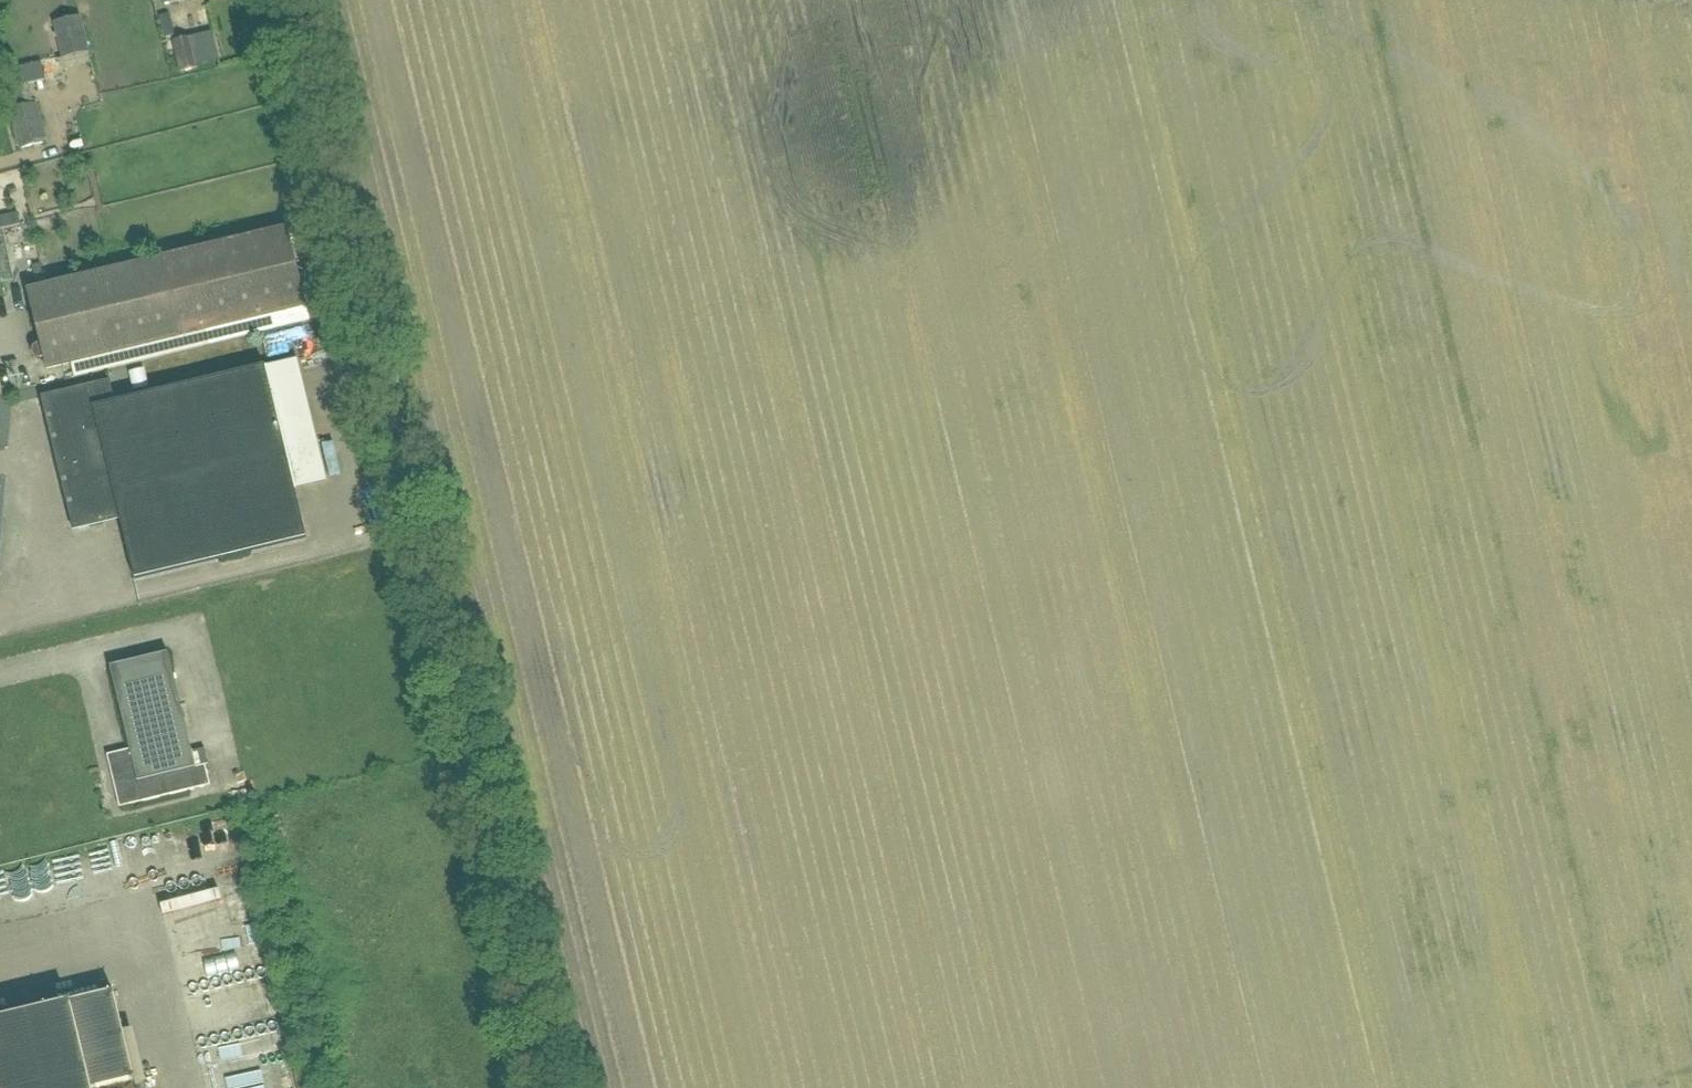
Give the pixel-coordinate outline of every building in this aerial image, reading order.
[(171,14),(161,16),(166,38),(176,36),(171,14)] [(53,23),(62,59),(90,53),(81,16),(53,23)] [(176,42),(183,73),(201,69),(194,38),(176,42)] [(13,111),(22,150),(44,145),(35,106),(26,108),(21,86),(44,80),(40,63),(5,72),(14,111),(13,111)] [(0,218),(0,230),(21,225),(18,214),(0,218)] [(310,320),(307,307),(288,228),(28,291),(42,347),(38,347),(35,349),(34,353),(35,357),(38,360),(41,361),(45,360),(47,370),(71,364),(74,377),(211,344),(310,320)] [(0,231),(0,283),(13,280),(2,230),(0,231)] [(265,368),(210,381),(116,404),(110,383),(46,399),(76,528),(119,518),(134,582),(306,540),(265,368)] [(120,809),(210,787),(206,767),(196,769),(168,654),(110,668),(130,752),(108,757),(120,809)] [(135,1081),(114,993),(0,1020),(0,1087),(106,1087),(135,1081)]
